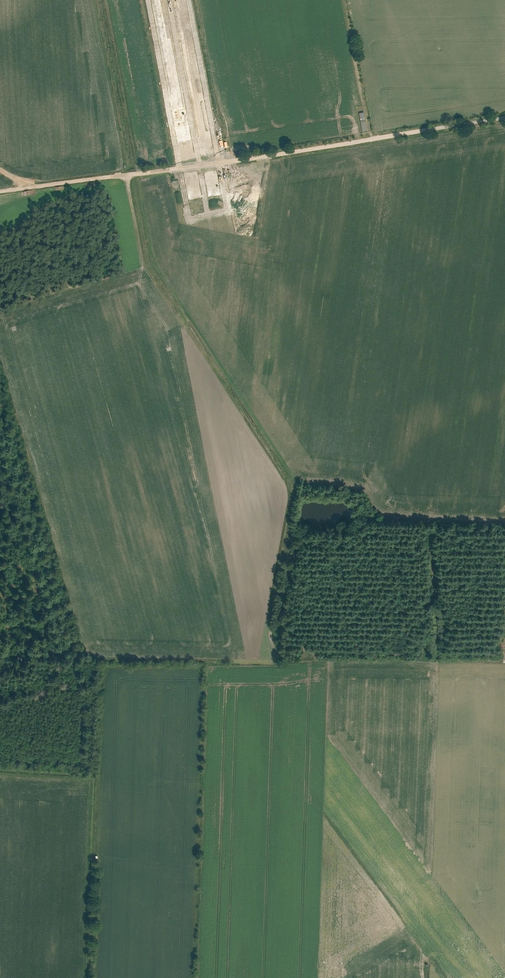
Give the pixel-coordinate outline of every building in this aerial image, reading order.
[(363,112),(358,113),(362,131),(366,131),(363,112)]
